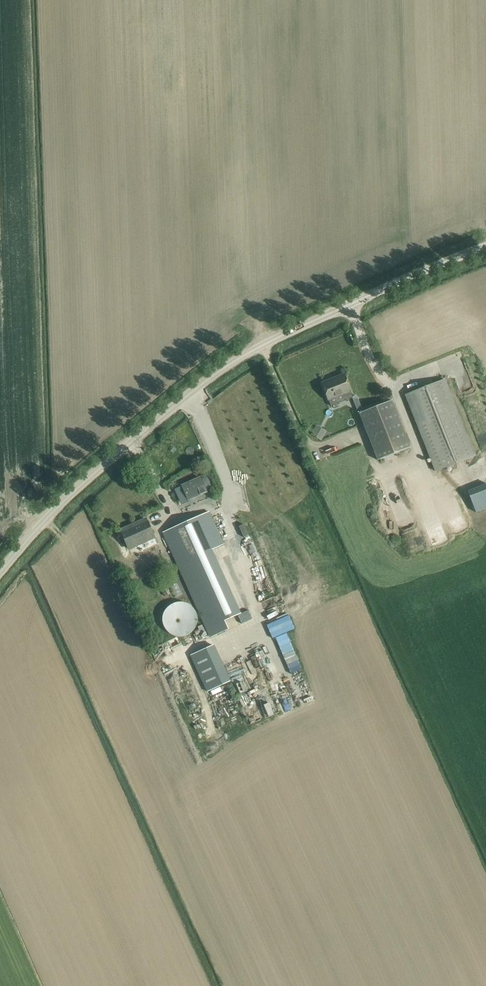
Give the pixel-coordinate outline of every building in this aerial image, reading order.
[(331,406),(353,397),(350,391),(351,390),(344,374),(338,377),(338,378),(322,384),(328,399),(331,406)] [(406,394),(436,471),(475,456),(445,379),(406,394)] [(358,398),(353,400),(357,409),(361,408),(358,398)] [(359,413),(378,460),(410,447),(392,400),(359,413)] [(316,425),(311,434),(322,440),(327,431),(316,425)] [(200,477),(182,485),(188,500),(206,491),(200,477)] [(467,491),(476,512),(485,508),(485,484),(467,491)] [(209,511),(163,532),(206,628),(210,637),(228,629),(224,621),(241,613),(212,550),(224,544),(209,511)] [(120,530),(124,539),(128,548),(154,537),(146,519),(120,530)] [(168,587),(162,590),(165,596),(171,593),(168,587)] [(265,607),(283,598),(281,593),(263,602),(265,607)] [(193,607),(192,607),(191,605),(189,604),(188,603),(186,603),(184,602),(183,602),(181,602),(179,602),(177,602),(175,602),(174,603),(172,603),(170,604),(169,605),(168,607),(166,608),(165,609),(164,611),(164,613),(163,614),(163,616),(163,618),(163,619),(163,621),(163,622),(163,624),(164,626),(165,628),(166,629),(167,630),(168,632),(170,633),(171,634),(173,635),(175,635),(176,636),(178,636),(180,636),(182,636),(184,636),(185,635),(187,635),(189,634),(190,633),(192,632),(193,630),(194,629),(195,628),(196,626),(196,624),(197,622),(197,621),(197,619),(197,617),(197,615),(196,614),(196,612),(195,610),(194,609),(193,607)] [(274,638),(278,649),(280,653),(292,648),(290,643),(286,632),(274,638)] [(210,642),(191,651),(210,689),(229,680),(210,642)] [(260,663),(265,673),(274,668),(266,653),(263,655),(266,660),(260,663)]
